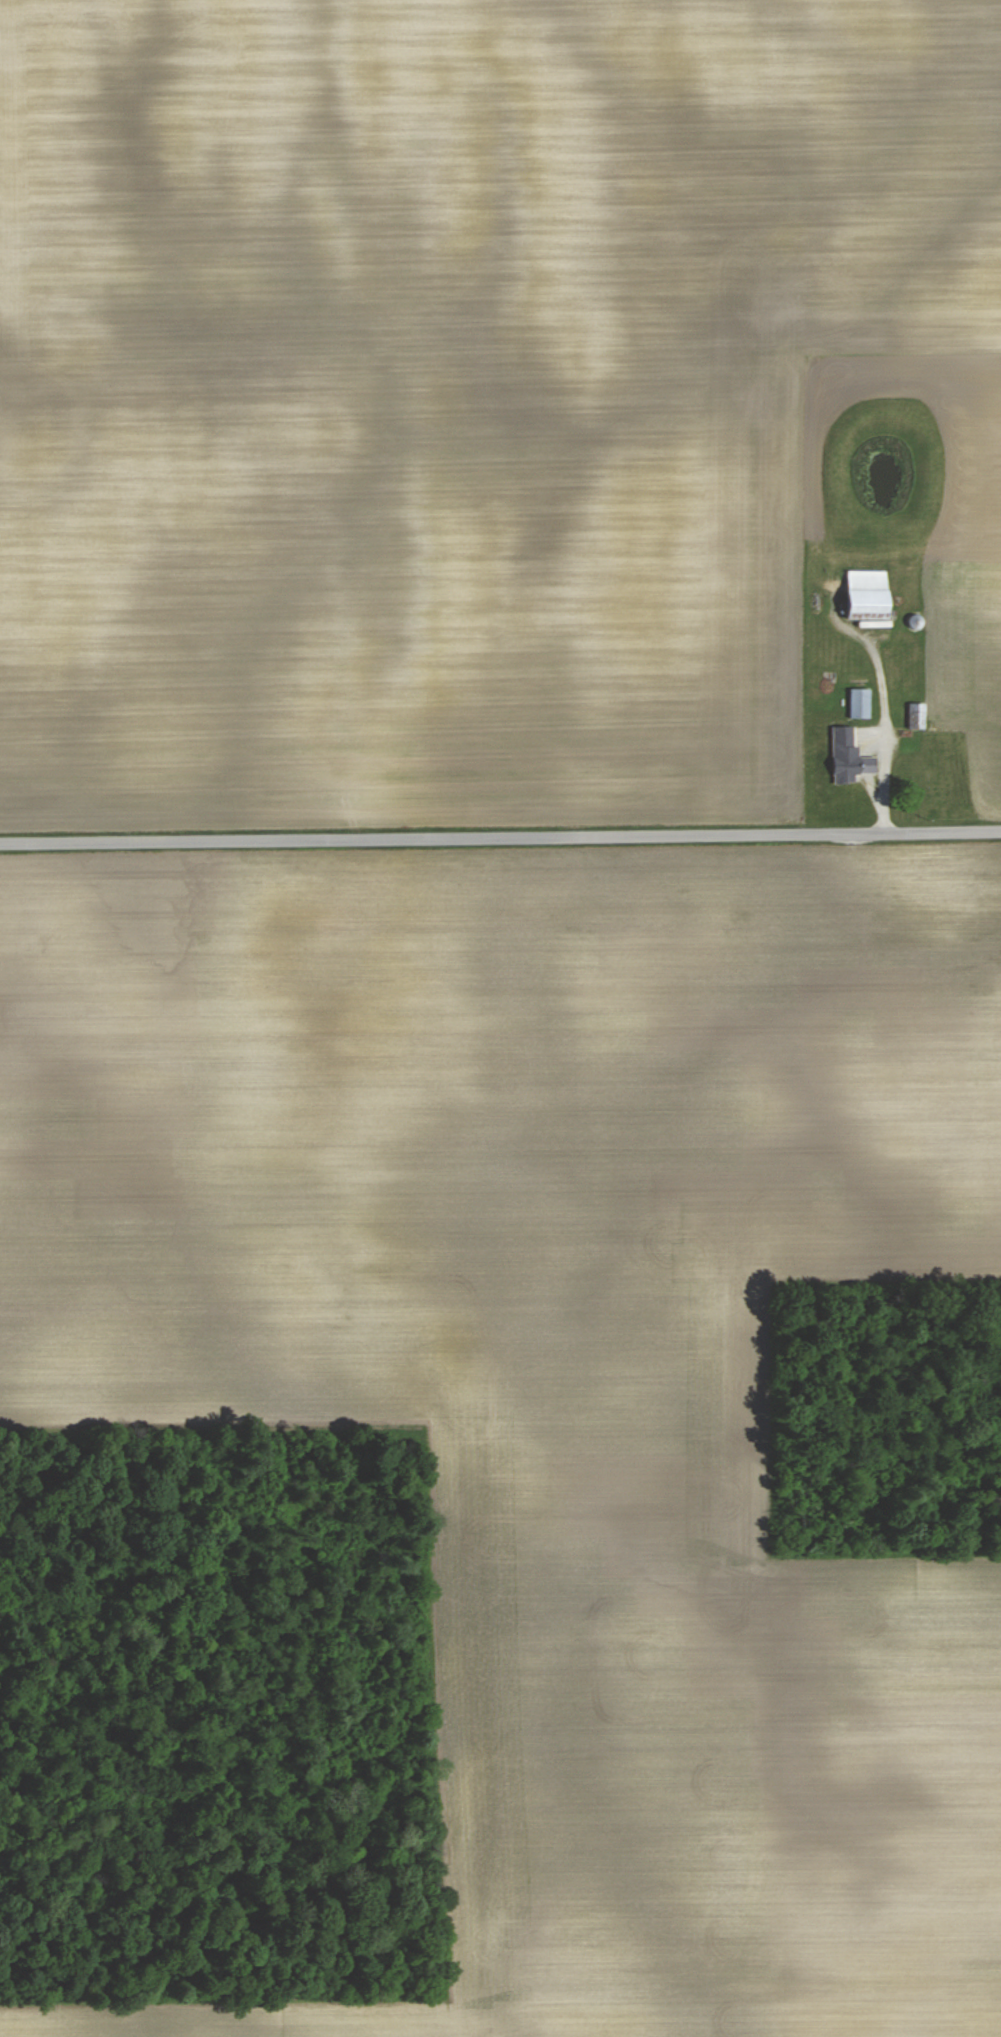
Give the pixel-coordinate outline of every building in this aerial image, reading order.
[(887,570),(842,570),(842,619),(887,619),(887,570)] [(870,688),(849,688),(849,719),(870,719),(870,688)] [(925,702),(913,702),(913,729),(925,729),(925,702)]
